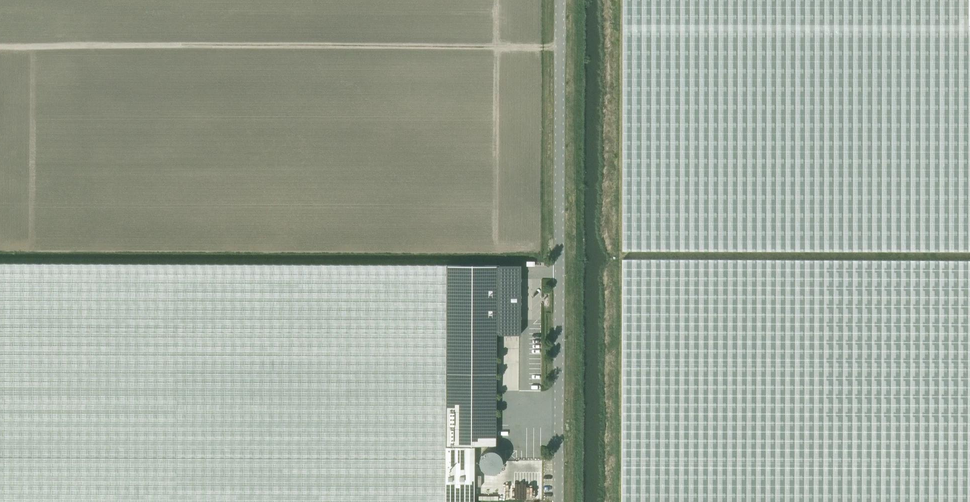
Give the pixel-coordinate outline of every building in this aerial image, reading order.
[(969,250),(969,0),(624,0),(623,250),(969,250)] [(623,258),(622,501),(969,501),(969,259),(945,259),(847,258),(746,258),(653,258),(623,258)] [(447,446),(447,265),(0,264),(0,501),(474,501),(474,446),(447,446)] [(496,334),(496,266),(447,265),(447,446),(474,446),(495,446),(496,334)] [(520,266),(496,266),(496,334),(520,334),(520,266)]
